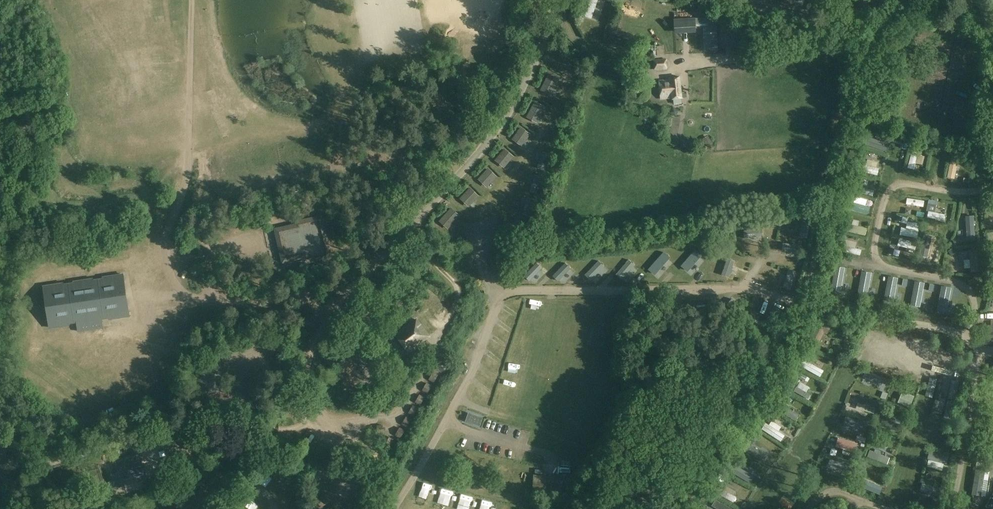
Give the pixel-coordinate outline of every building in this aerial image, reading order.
[(585,15),(593,18),(600,0),(591,0),(585,15)] [(704,28),(706,52),(717,51),(715,18),(708,19),(708,17),(695,18),(695,17),(674,19),(675,33),(696,32),(696,28),(704,28)] [(667,59),(654,61),(656,70),(667,69),(667,59)] [(548,74),(540,90),(552,96),(560,79),(548,74)] [(671,83),(660,85),(661,99),(673,97),(673,99),(682,98),(687,97),(687,92),(682,92),(680,77),(670,79),(671,83)] [(535,101),(526,117),(537,123),(546,107),(535,101)] [(870,124),(862,145),(870,148),(878,127),(870,124)] [(521,127),(512,139),(522,146),(531,134),(521,127)] [(505,148),(495,160),(504,168),(514,156),(505,148)] [(551,154),(542,152),(537,168),(547,171),(551,154)] [(907,171),(917,172),(918,155),(908,154),(907,171)] [(867,160),(864,174),(877,177),(880,164),(867,160)] [(947,181),(957,181),(956,163),(946,163),(947,181)] [(488,168),(478,179),(487,187),(497,176),(488,168)] [(542,177),(535,175),(530,192),(537,193),(542,177)] [(853,213),(868,216),(870,208),(864,207),(867,196),(874,198),(875,191),(869,190),(871,181),(859,179),(853,213)] [(470,187),(460,198),(469,207),(479,196),(470,187)] [(535,200),(527,198),(522,214),(530,216),(535,200)] [(926,210),(926,201),(907,199),(906,208),(926,210)] [(935,214),(936,203),(927,203),(927,221),(945,222),(945,214),(935,214)] [(447,229),(460,216),(451,207),(438,220),(447,229)] [(322,217),(297,223),(298,226),(278,230),(284,260),(306,255),(307,261),(331,256),(322,217)] [(964,230),(961,230),(961,237),(975,238),(975,219),(964,218),(964,230)] [(802,220),(799,237),(807,238),(809,221),(802,220)] [(917,237),(918,223),(901,222),(901,227),(901,237),(917,237)] [(522,224),(504,223),(503,235),(521,236),(522,224)] [(867,229),(849,225),(847,233),(865,237),(867,229)] [(743,231),(744,238),(763,237),(763,229),(743,231)] [(846,240),(844,253),(861,257),(863,250),(856,249),(858,242),(846,240)] [(802,246),(783,243),(782,251),(802,254),(802,246)] [(928,266),(931,246),(922,245),(919,264),(928,266)] [(891,248),(889,255),(899,257),(901,251),(891,248)] [(696,250),(680,267),(687,273),(702,255),(696,250)] [(664,252),(648,270),(655,276),(670,258),(664,252)] [(728,259),(721,277),(729,280),(735,261),(728,259)] [(629,260),(616,275),(622,280),(635,265),(629,260)] [(599,261),(585,275),(591,280),(604,266),(599,261)] [(537,263),(524,275),(530,281),(542,268),(537,263)] [(565,263),(552,275),(558,281),(571,268),(565,263)] [(845,277),(856,277),(856,264),(845,263),(845,277)] [(845,268),(834,266),(829,294),(840,296),(845,268)] [(796,271),(788,269),(782,289),(790,292),(796,271)] [(872,273),(862,272),(856,299),(867,302),(872,273)] [(50,327),(77,323),(78,331),(104,327),(103,319),(129,315),(124,275),(44,287),(50,327)] [(898,277),(887,276),(881,303),(893,306),(898,277)] [(925,284),(914,282),(909,309),(920,312),(925,284)] [(137,286),(139,292),(148,289),(145,283),(137,286)] [(952,287),(941,285),(935,312),(947,315),(952,287)] [(393,337),(404,352),(418,341),(421,343),(430,336),(416,319),(393,337)] [(811,333),(820,342),(833,329),(823,320),(811,333)] [(991,320),(990,325),(983,325),(982,343),(992,344),(992,320),(991,320)] [(826,339),(823,346),(830,348),(832,342),(826,339)] [(430,357),(441,372),(449,367),(437,351),(430,357)] [(232,353),(213,355),(214,365),(233,362),(232,353)] [(801,369),(819,376),(821,369),(803,363),(801,369)] [(866,375),(864,382),(879,386),(881,379),(866,375)] [(797,389),(800,383),(794,380),(791,386),(797,389)] [(422,393),(429,397),(434,389),(427,385),(422,393)] [(945,412),(949,403),(940,399),(936,408),(945,412)] [(861,406),(858,423),(851,421),(850,428),(864,431),(870,408),(861,406)] [(483,418),(468,412),(465,421),(480,426),(483,418)] [(933,426),(931,431),(938,432),(940,424),(928,421),(927,424),(933,426)] [(771,427),(766,424),(762,431),(782,444),(788,435),(772,426),(771,427)] [(186,450),(194,449),(193,434),(186,433),(186,450)] [(836,448),(844,451),(848,442),(839,439),(836,448)] [(766,464),(769,459),(751,447),(747,452),(766,464)] [(122,483),(138,478),(146,475),(139,452),(115,460),(118,473),(115,474),(118,483),(121,482),(122,483)] [(871,453),(868,461),(884,466),(887,458),(871,453)] [(829,467),(836,470),(839,465),(832,461),(829,467)] [(929,472),(939,473),(941,462),(930,461),(929,472)] [(268,488),(282,467),(276,463),(263,485),(268,488)] [(751,484),(754,477),(738,472),(736,478),(751,484)] [(569,497),(569,491),(570,476),(533,474),(533,495),(569,497)] [(990,475),(977,475),(976,501),(990,502),(990,475)] [(723,489),(719,497),(735,505),(739,498),(723,489)]
